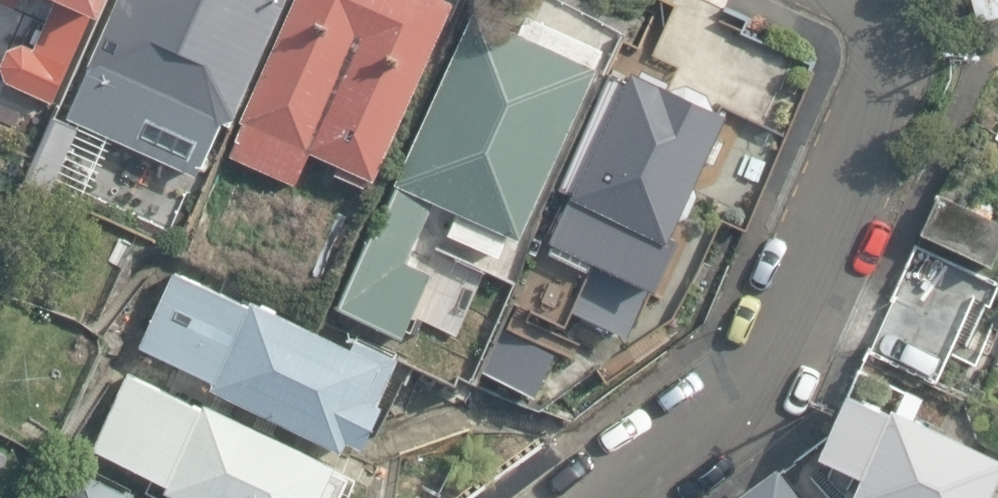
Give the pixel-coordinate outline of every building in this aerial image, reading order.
[(50,101),(96,0),(60,0),(35,54),(11,43),(0,66),(0,78),(50,101)] [(53,194),(82,129),(190,174),(216,120),(227,124),(282,0),(115,0),(106,21),(72,98),(78,101),(74,112),(54,103),(20,180),(53,194)] [(364,187),(367,179),(373,182),(377,175),(381,177),(452,12),(449,11),(453,3),(445,0),(296,0),(229,156),(296,185),(309,154),(337,166),(334,174),(364,187)] [(977,22),(997,16),(997,0),(971,0),(977,22)] [(336,308),(403,338),(433,271),(407,259),(432,204),(455,214),(445,235),(496,258),(506,235),(517,240),(605,45),(523,8),(514,31),(463,8),(385,181),(392,184),(336,308)] [(509,305),(589,342),(620,275),(653,290),(676,239),(669,235),(724,115),(713,109),(705,92),(676,79),(667,83),(636,68),(630,80),(609,71),(544,211),(551,214),(509,305)] [(989,265),(997,244),(997,223),(932,194),(915,232),(989,265)] [(208,390),(336,446),(342,433),(363,442),(401,355),(350,333),(345,346),(247,303),(245,308),(164,273),(132,346),(212,381),(208,390)] [(476,372),(534,397),(553,352),(496,327),(476,372)] [(184,497),(324,497),(321,497),(336,463),(204,406),(201,412),(122,377),(90,449),(168,483),(165,490),(184,497)] [(997,465),(997,455),(887,407),(886,409),(845,392),(816,457),(858,476),(848,497),(983,497),(997,465)] [(72,467),(57,497),(139,497),(72,467)] [(778,470),(738,497),(799,497),(778,470)]
